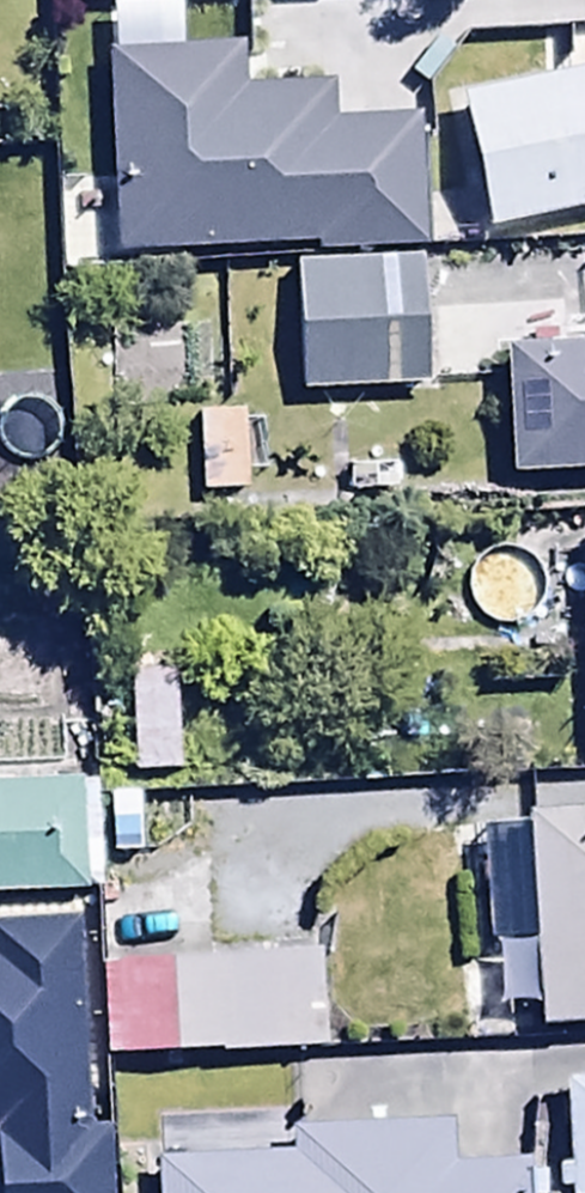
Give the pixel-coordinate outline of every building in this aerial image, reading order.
[(106,62),(114,258),(314,251),(314,260),(422,256),(417,124),(331,128),(329,93),(242,96),(240,57),(106,62)] [(460,107),(487,241),(584,221),(584,82),(460,107)] [(427,268),(295,270),(298,399),(430,396),(427,268)] [(506,480),(584,479),(584,351),(504,353),(506,480)] [(245,417),(194,420),(198,503),(250,500),(245,417)] [(132,666),(132,778),(174,778),(174,666),(132,666)] [(0,788),(0,902),(102,900),(99,785),(0,788)] [(536,1036),(584,1033),(584,813),(528,816),(528,830),(478,832),(485,952),(531,950),(536,1036)] [(112,965),(113,1063),(328,1059),(326,962),(112,965)] [(567,1084),(569,1171),(556,1172),(557,1192),(584,1192),(584,1084),(567,1084)] [(160,1192),(523,1192),(522,1172),(453,1174),(452,1131),(292,1135),(293,1159),(159,1163),(160,1192)]
